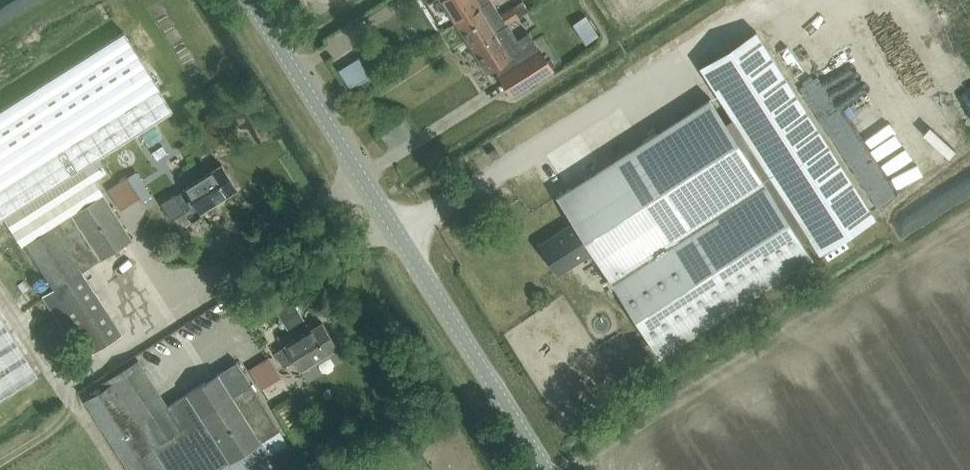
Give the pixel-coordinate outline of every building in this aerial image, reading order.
[(455,21),(489,0),(442,0),(455,21)] [(491,0),(489,0),(455,21),(471,46),(507,23),(518,16),(528,10),(522,0),(512,7),(500,15),(491,0)] [(935,32),(935,23),(952,62),(969,62),(969,0),(922,0),(935,32)] [(518,39),(507,23),(471,46),(486,70),(487,71),(496,65),(501,73),(499,74),(512,94),(553,68),(540,48),(530,54),(520,37),(518,39)] [(92,127),(158,85),(125,32),(0,110),(0,185),(92,127)] [(613,285),(658,356),(812,258),(802,241),(809,236),(819,253),(875,218),(756,32),(701,66),(734,118),(726,123),(710,97),(556,196),(574,223),(540,244),(557,272),(587,253),(588,255),(593,252),(608,276),(605,278),(611,287),(613,285)] [(370,75),(352,47),(332,60),(350,88),(370,75)] [(92,127),(108,151),(174,110),(159,87),(158,85),(92,127)] [(108,151),(92,127),(0,185),(0,220),(5,217),(22,243),(25,241),(55,287),(43,295),(83,358),(121,334),(81,271),(133,238),(104,193),(104,192),(95,178),(108,170),(99,157),(108,151)] [(493,159),(500,155),(496,148),(489,153),(493,159)] [(199,212),(237,188),(222,165),(184,189),(185,190),(176,196),(175,194),(160,203),(171,220),(186,211),(184,209),(193,203),(199,212)] [(120,209),(141,197),(127,176),(107,189),(120,209)] [(37,372),(0,314),(0,396),(37,372)] [(293,361),(299,369),(337,346),(322,322),(284,346),(274,352),(283,367),(293,361)] [(261,389),(282,377),(269,356),(249,369),(261,389)] [(280,429),(237,361),(167,406),(138,361),(101,385),(103,388),(84,400),(129,469),(270,469),(278,465),(271,454),(288,443),(279,430),(280,429)]
